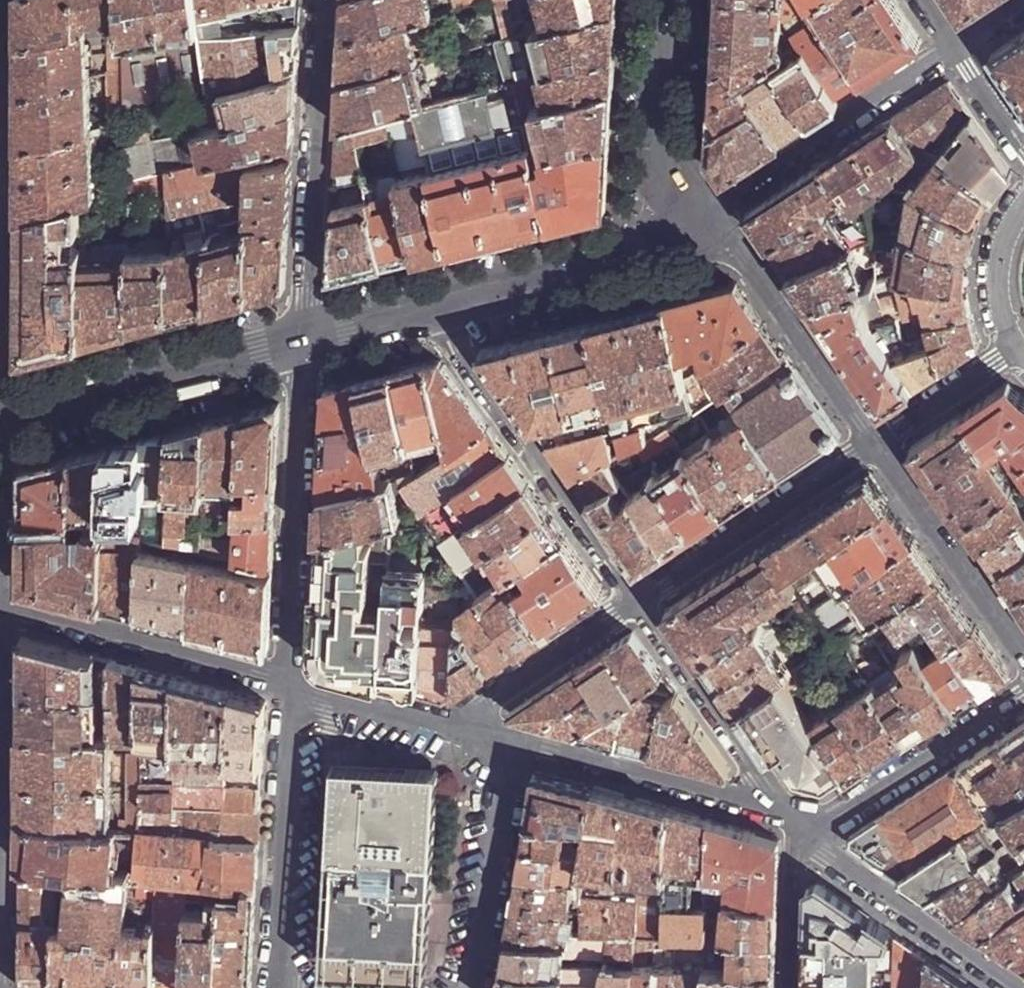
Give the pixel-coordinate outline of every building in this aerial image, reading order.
[(20,40),(88,26),(87,17),(122,9),(121,0),(20,0),(20,40)] [(124,70),(125,108),(210,87),(197,0),(121,0),(122,9),(122,19),(124,70)] [(210,87),(277,70),(271,30),(263,31),(264,37),(237,42),(230,9),(267,2),(267,0),(197,0),(210,87)] [(344,26),(343,37),(406,21),(457,8),(455,0),(345,0),(344,26)] [(457,8),(487,0),(455,0),(457,8)] [(506,39),(508,38),(517,36),(507,0),(496,0),(506,39)] [(540,0),(507,0),(517,36),(547,28),(540,0)] [(547,28),(617,10),(618,0),(540,0),(547,28)] [(780,44),(781,43),(782,19),(783,0),(719,0),(716,37),(714,67),(727,61),(740,80),(785,52),(780,44)] [(782,19),(786,21),(802,10),(796,0),(783,0),(782,19)] [(893,0),(819,0),(813,4),(822,18),(862,79),(921,41),(893,0)] [(985,0),(956,0),(965,13),(985,0)] [(785,22),(786,24),(793,36),(822,18),(813,4),(802,10),(786,21),(785,22)] [(122,9),(87,17),(88,26),(109,21),(122,19),(122,9)] [(520,80),(615,56),(616,29),(617,10),(547,28),(517,36),(508,38),(520,80)] [(851,86),(862,79),(822,18),(793,36),(798,43),(803,51),(834,97),(851,86)] [(88,43),(109,41),(110,73),(124,70),(122,19),(109,21),(88,26),(88,43)] [(342,64),(341,81),(417,62),(406,21),(343,37),(342,64)] [(88,26),(20,40),(20,70),(20,91),(89,77),(88,43),(88,26)] [(299,39),(299,27),(271,30),(277,70),(297,66),(297,61),(299,39)] [(993,54),(1023,98),(1023,33),(993,54)] [(506,39),(497,41),(509,82),(516,81),(520,80),(508,38),(506,39)] [(803,51),(774,70),(810,124),(826,114),(839,106),(834,97),(803,51)] [(535,108),(613,89),(614,65),(615,56),(520,80),(516,81),(524,111),(535,108)] [(713,105),(711,132),(755,104),(745,88),(740,80),(727,61),(714,67),(713,105)] [(339,109),(339,126),(353,123),(384,115),(415,107),(427,104),(417,62),(341,81),(339,109)] [(110,73),(109,73),(111,123),(125,120),(125,108),(124,70),(110,73)] [(798,131),(810,124),(774,70),(745,88),(755,104),(781,143),(798,131)] [(297,77),(297,71),(221,90),(231,122),(295,106),(297,77)] [(89,77),(20,91),(21,126),(21,143),(93,127),(89,77)] [(415,107),(451,249),(507,235),(552,223),(538,166),(535,156),(534,151),(532,146),(524,111),(516,81),(509,82),(488,88),(427,104),(415,107)] [(954,89),(949,82),(917,103),(891,119),(917,153),(922,148),(963,105),(964,102),(954,89)] [(612,109),(613,89),(535,108),(545,149),(546,153),(610,141),(612,109)] [(221,90),(208,94),(218,125),(231,122),(221,90)] [(710,158),(725,179),(757,158),(781,143),(755,104),(711,132),(710,158)] [(295,120),(295,106),(231,122),(218,125),(135,146),(126,148),(127,180),(169,170),(191,164),(207,160),(294,139),(295,120)] [(451,249),(415,107),(384,115),(389,136),(398,173),(418,257),(439,252),(451,249)] [(384,115),(353,123),(357,143),(389,136),(384,115)] [(1005,182),(1013,173),(973,115),(937,159),(993,198),(1005,182)] [(831,158),(822,164),(840,189),(849,202),(851,204),(863,195),(863,196),(885,180),(885,179),(892,173),(911,158),(917,153),(891,119),(870,133),(831,158)] [(353,123),(339,126),(336,167),(335,197),(367,189),(364,173),(357,143),(353,123)] [(93,127),(21,143),(21,185),(21,216),(81,201),(96,197),(93,133),(93,127)] [(207,160),(211,309),(228,305),(250,299),(250,230),(250,218),(250,163),(292,160),(293,149),(294,139),(207,160)] [(606,210),(610,141),(546,153),(545,154),(548,164),(538,166),(552,223),(582,216),(606,210)] [(937,159),(922,148),(917,153),(911,158),(929,170),(937,159)] [(985,212),(993,198),(937,159),(929,170),(910,195),(978,227),(985,212)] [(170,240),(170,252),(171,319),(195,313),(211,309),(207,160),(191,164),(169,170),(169,181),(170,240)] [(292,160),(250,163),(250,218),(262,218),(264,221),(264,228),(289,224),(292,184),(292,160)] [(840,189),(822,164),(775,194),(747,212),(758,227),(768,241),(829,212),(821,201),(840,189)] [(169,170),(127,180),(127,188),(127,191),(169,181),(169,170)] [(367,189),(384,266),(401,261),(418,257),(398,173),(371,179),(369,172),(364,173),(367,189)] [(908,187),(892,173),(885,179),(885,180),(884,189),(904,193),(908,187)] [(335,197),(331,279),(358,272),(384,266),(367,189),(335,197)] [(849,202),(840,189),(821,201),(829,212),(849,202)] [(851,204),(849,202),(829,212),(850,243),(853,243),(872,234),(863,196),(863,195),(851,204)] [(975,238),(978,227),(910,195),(903,234),(970,257),(975,238)] [(81,201),(21,216),(21,253),(21,329),(21,358),(49,351),(84,341),(83,264),(82,249),(71,249),(70,228),(81,228),(81,201)] [(781,259),(790,272),(850,243),(829,212),(768,241),(781,259)] [(286,290),(289,224),(264,228),(250,230),(250,299),(271,294),(286,290)] [(873,246),(872,234),(853,243),(860,262),(874,258),(873,246)] [(872,234),(873,246),(889,247),(901,248),(903,234),(872,234)] [(969,270),(970,257),(903,234),(901,248),(899,265),(897,276),(916,279),(968,287),(969,270)] [(170,240),(130,240),(130,253),(170,252),(170,240)] [(856,288),(871,284),(875,282),(874,276),(866,278),(860,262),(853,243),(850,243),(790,272),(800,287),(810,302),(856,288)] [(901,248),(889,247),(886,265),(899,265),(901,248)] [(170,252),(130,253),(130,263),(132,329),(157,323),(171,319),(170,252)] [(113,334),(132,329),(130,263),(83,264),(84,341),(113,334)] [(870,325),(898,319),(925,313),(916,279),(897,276),(875,282),(871,284),(856,288),(870,325)] [(968,287),(916,279),(925,313),(926,312),(929,323),(972,314),(970,299),(968,287)] [(697,294),(666,302),(679,354),(700,349),(704,363),(764,324),(737,284),(697,294)] [(884,407),(913,387),(893,358),(870,325),(856,288),(810,302),(849,357),(884,407)] [(693,409),(684,375),(679,354),(666,302),(622,313),(588,322),(615,427),(621,453),(635,446),(666,430),(694,412),(693,409)] [(931,337),(922,340),(924,348),(933,345),(935,345),(941,369),(981,342),(976,326),(972,314),(929,323),(928,324),(931,337)] [(870,325),(893,358),(908,353),(898,319),(870,325)] [(516,399),(548,444),(605,430),(615,427),(588,322),(535,336),(482,350),(516,399)] [(704,363),(684,375),(693,409),(694,412),(723,392),(784,352),(772,335),(764,324),(704,363)] [(893,358),(913,387),(931,375),(941,369),(935,345),(933,345),(924,348),(908,354),(908,353),(893,358)] [(781,475),(842,434),(810,388),(784,352),(723,392),(781,475)] [(392,374),(417,473),(418,475),(489,429),(441,361),(414,368),(392,374)] [(371,379),(358,382),(382,481),(393,478),(417,473),(392,374),(371,379)] [(322,456),(320,496),(382,481),(358,382),(338,388),(325,391),(322,456)] [(1009,383),(995,393),(963,414),(985,445),(989,452),(990,452),(1006,442),(1023,430),(1023,397),(1009,383)] [(699,417),(715,440),(753,494),(769,483),(781,475),(723,392),(694,412),(699,417)] [(263,407),(244,412),(241,484),(240,511),(276,516),(279,456),(281,403),(263,407)] [(225,417),(208,421),(205,484),(225,484),(241,484),(244,412),(225,417)] [(670,436),(678,431),(677,428),(678,426),(679,423),(681,422),(683,421),(686,421),(689,421),(691,422),(699,417),(694,412),(666,430),(670,436)] [(963,414),(912,448),(922,462),(935,480),(985,445),(963,414)] [(201,548),(202,533),(205,484),(208,421),(188,427),(173,431),(170,494),(169,529),(168,541),(201,548)] [(423,510),(427,509),(448,495),(449,496),(508,456),(496,439),(489,429),(418,475),(404,484),(421,509),(423,510)] [(561,463),(571,477),(605,461),(612,457),(605,430),(548,444),(561,463)] [(687,459),(670,436),(666,430),(635,446),(640,453),(658,478),(696,531),(713,520),(724,512),(687,459)] [(1006,442),(1023,469),(1023,430),(1006,442)] [(157,435),(141,439),(141,500),(144,502),(143,532),(143,536),(168,541),(169,529),(170,494),(173,431),(157,435)] [(127,442),(107,448),(106,525),(106,532),(143,532),(144,502),(141,500),(141,439),(127,442)] [(715,440),(687,459),(724,512),(741,501),(753,494),(715,440)] [(985,445),(935,480),(949,501),(964,522),(1013,489),(1015,487),(990,452),(989,452),(985,445)] [(612,472),(620,466),(619,463),(622,458),(628,456),(633,458),(640,453),(635,446),(621,453),(612,457),(605,461),(612,472)] [(93,451),(72,457),(72,526),(106,525),(107,448),(93,451)] [(443,542),(528,483),(516,468),(508,456),(449,496),(448,495),(427,509),(423,510),(421,509),(423,513),(431,525),(431,526),(442,543),(443,542)] [(45,464),(22,469),(22,491),(22,528),(72,526),(72,457),(45,464)] [(582,491),(588,500),(620,483),(612,472),(605,461),(571,477),(582,491)] [(850,489),(767,544),(787,570),(890,502),(879,487),(871,475),(850,489)] [(319,520),(318,535),(321,535),(391,520),(402,518),(393,478),(382,481),(320,496),(319,520)] [(685,538),(696,531),(658,478),(629,497),(667,550),(685,538)] [(528,483),(443,542),(442,543),(449,552),(455,559),(458,565),(461,568),(547,510),(534,493),(528,483)] [(667,550),(629,497),(620,483),(588,500),(638,569),(654,559),(667,550)] [(241,484),(225,484),(223,521),(239,522),(240,511),(241,484)] [(964,522),(976,539),(981,546),(1023,518),(1023,504),(1023,503),(1013,489),(964,522)] [(890,502),(787,570),(803,592),(812,606),(914,538),(899,515),(890,502)] [(496,584),(508,575),(509,575),(566,537),(555,522),(547,510),(461,568),(479,594),(496,584)] [(276,516),(240,511),(239,522),(238,537),(238,555),(274,562),(275,533),(276,516)] [(999,571),(1023,554),(1023,518),(981,546),(991,560),(999,571)] [(391,520),(321,535),(320,561),(316,636),(315,647),(331,666),(349,671),(385,681),(389,572),(391,520)] [(56,594),(105,606),(106,532),(106,525),(72,526),(22,528),(22,545),(23,585),(56,594)] [(143,532),(106,532),(105,606),(116,609),(142,616),(143,547),(143,536),(143,532)] [(238,537),(202,533),(201,548),(238,555),(238,537)] [(566,537),(509,575),(547,630),(605,592),(566,537)] [(863,624),(888,607),(940,575),(925,554),(914,538),(812,606),(819,618),(838,641),(863,624)] [(803,592),(787,570),(767,544),(714,578),(677,603),(666,610),(701,660),(753,625),(789,601),(803,592)] [(174,624),(193,629),(193,557),(143,547),(142,616),(174,624)] [(1016,595),(1023,590),(1023,554),(999,571),(1011,587),(1016,595)] [(271,617),(273,573),(217,561),(209,560),(193,557),(193,629),(210,634),(270,649),(271,617)] [(451,693),(455,690),(457,623),(457,615),(457,571),(458,565),(455,559),(425,557),(424,575),(420,689),(430,692),(446,697),(451,693)] [(482,598),(479,594),(461,568),(458,565),(457,571),(457,615),(482,598)] [(409,686),(420,689),(424,575),(389,572),(385,681),(409,686)] [(496,584),(479,594),(482,598),(518,648),(534,638),(547,630),(509,575),(508,575),(496,584)] [(956,598),(940,575),(888,607),(906,633),(931,617),(949,642),(975,625),(956,598)] [(803,592),(789,601),(806,627),(819,618),(812,606),(803,592)] [(505,657),(518,648),(482,598),(457,615),(457,623),(489,668),(505,657)] [(957,706),(906,633),(888,607),(863,624),(871,636),(872,636),(883,629),(912,670),(900,677),(932,723),(944,715),(957,706)] [(931,617),(906,633),(957,706),(970,698),(982,690),(949,642),(931,617)] [(474,678),(489,668),(457,623),(455,690),(474,678)] [(863,624),(838,641),(846,653),(871,636),(863,624)] [(753,625),(701,660),(710,672),(719,684),(771,650),(753,625)] [(975,625),(949,642),(982,690),(1009,673),(989,645),(975,625)] [(633,632),(607,650),(636,692),(639,690),(661,675),(663,674),(646,650),(633,632)] [(24,660),(24,690),(99,694),(99,670),(99,654),(24,635),(24,660)] [(595,657),(580,667),(610,709),(631,695),(636,692),(607,650),(595,657)] [(771,650),(719,684),(729,698),(737,709),(779,680),(788,674),(771,650)] [(112,658),(99,654),(99,670),(112,672),(112,658)] [(122,661),(112,658),(112,672),(112,695),(112,706),(112,716),(113,736),(142,736),(142,666),(122,661)] [(788,674),(779,680),(787,691),(814,673),(806,662),(788,674)] [(155,669),(142,666),(142,736),(177,736),(177,675),(155,669)] [(547,689),(511,713),(526,717),(556,725),(577,731),(610,709),(580,667),(547,689)] [(203,682),(177,675),(177,736),(177,758),(229,759),(234,690),(203,682)] [(918,731),(932,723),(900,677),(874,694),(906,739),(918,731)] [(847,778),(811,725),(787,691),(779,680),(737,709),(792,787),(821,795),(827,791),(847,778)] [(892,749),(906,739),(874,694),(869,686),(838,707),(875,760),(892,749)] [(23,730),(99,735),(99,705),(99,694),(24,690),(24,714),(23,730)] [(268,699),(234,690),(229,759),(265,762),(267,728),(268,699)] [(634,745),(651,750),(667,698),(639,690),(636,692),(631,695),(618,741),(634,745)] [(675,756),(730,771),(730,769),(730,768),(715,746),(677,693),(667,698),(651,750),(675,756)] [(112,706),(112,695),(99,694),(99,705),(112,706)] [(610,709),(577,731),(601,737),(618,741),(631,695),(610,709)] [(861,768),(875,760),(838,707),(811,725),(847,778),(861,768)] [(113,736),(112,716),(104,715),(104,735),(113,736)] [(1004,809),(1023,796),(1023,722),(959,765),(996,815),(1004,809)] [(24,777),(114,779),(115,746),(113,746),(113,736),(104,735),(99,735),(23,730),(24,760),(24,777)] [(142,747),(142,736),(113,736),(113,746),(115,746),(142,747)] [(177,758),(177,736),(142,736),(142,747),(141,780),(141,799),(173,796),(177,758)] [(142,747),(115,746),(114,779),(141,780),(142,747)] [(177,758),(173,796),(226,800),(229,759),(177,758)] [(263,778),(265,762),(229,759),(226,800),(262,804),(263,790),(263,778)] [(996,815),(959,765),(853,833),(852,843),(881,862),(902,877),(964,835),(983,823),(996,815)] [(432,771),(342,766),(342,770),(338,770),(337,781),(337,798),(328,962),(332,962),(332,966),(421,970),(422,966),(425,966),(431,853),(435,775),(432,775),(432,771)] [(566,777),(537,769),(529,815),(590,819),(596,785),(566,777)] [(24,799),(24,816),(113,826),(114,779),(24,777),(24,799)] [(114,779),(113,826),(119,826),(142,829),(141,799),(141,780),(114,779)] [(590,819),(585,847),(580,877),(585,877),(583,904),(583,909),(582,928),(635,931),(654,932),(666,932),(669,805),(631,795),(596,785),(590,819)] [(261,838),(262,804),(226,800),(173,796),(141,799),(142,829),(261,838)] [(1004,809),(1021,835),(1023,834),(1023,796),(1004,809)] [(694,903),(694,871),(709,872),(711,818),(687,811),(669,805),(666,932),(676,933),(707,935),(707,932),(708,903),(694,903)] [(996,815),(983,823),(1000,849),(1009,844),(1021,835),(1004,809),(996,815)] [(524,845),(575,847),(585,847),(590,819),(529,815),(526,833),(524,845)] [(23,842),(23,860),(58,863),(59,864),(60,855),(76,856),(75,866),(116,868),(118,841),(119,826),(113,826),(24,816),(23,842)] [(711,818),(709,872),(709,889),(729,895),(779,904),(779,886),(780,850),(781,838),(735,824),(711,818)] [(983,823),(964,835),(981,862),(991,855),(1000,849),(983,823)] [(142,829),(119,826),(118,841),(141,843),(142,829)] [(139,871),(139,891),(156,892),(155,987),(187,987),(191,906),(191,895),(213,897),(224,897),(225,892),(225,880),(246,882),(259,883),(261,838),(142,829),(141,843),(139,871)] [(920,889),(930,895),(981,862),(964,835),(902,877),(920,889)] [(1000,849),(1004,856),(1016,875),(1023,870),(1023,866),(1009,844),(1000,849)] [(520,864),(519,874),(570,877),(575,847),(524,845),(520,864)] [(1000,849),(991,855),(995,862),(1004,856),(1000,849)] [(947,906),(957,914),(1007,880),(995,862),(991,855),(981,862),(930,895),(947,906)] [(23,987),(53,987),(57,987),(57,925),(58,863),(23,860),(23,877),(23,987)] [(68,926),(125,928),(129,890),(139,891),(139,871),(116,868),(75,866),(73,865),(68,926)] [(571,896),(578,896),(578,903),(583,904),(585,877),(580,877),(570,877),(519,874),(516,890),(513,906),(564,908),(570,909),(571,896)] [(1016,875),(1007,880),(1023,905),(1023,886),(1016,875)] [(983,932),(1023,906),(1023,905),(1007,880),(957,914),(971,924),(983,932)] [(258,889),(259,883),(246,882),(245,890),(225,892),(224,897),(221,987),(253,987),(256,940),(258,889)] [(806,919),(806,937),(895,941),(895,934),(843,899),(818,882),(807,887),(806,919)] [(707,932),(725,933),(778,935),(779,916),(779,904),(729,895),(709,889),(708,903),(707,932)] [(156,892),(139,891),(129,890),(125,928),(119,987),(155,987),(156,892)] [(224,897),(213,897),(212,908),(191,906),(187,987),(221,987),(224,897)] [(509,927),(508,936),(558,939),(567,939),(569,927),(560,927),(564,908),(513,906),(509,927)] [(1012,951),(1023,943),(1023,906),(983,932),(998,942),(1012,951)] [(582,928),(583,909),(570,909),(569,927),(582,928)] [(125,928),(68,926),(57,925),(57,987),(119,987),(125,928)] [(634,961),(634,987),(654,987),(655,964),(654,932),(635,931),(635,954),(634,961)] [(675,965),(676,944),(676,933),(666,932),(654,932),(655,964),(654,987),(675,987),(675,965)] [(707,945),(706,964),(777,965),(778,944),(778,935),(725,933),(707,932),(707,935),(707,945)] [(676,933),(676,944),(707,945),(707,935),(676,933)] [(895,934),(895,941),(893,976),(893,987),(926,987),(927,956),(910,945),(895,934)] [(503,966),(563,969),(564,959),(565,955),(555,954),(558,939),(508,936),(504,956),(503,966)] [(895,941),(806,937),(805,959),(804,973),(868,976),(893,976),(895,941)] [(1012,951),(1023,959),(1023,943),(1012,951)] [(604,960),(605,952),(580,951),(579,959),(604,960)] [(605,952),(604,960),(634,961),(635,954),(605,952)] [(962,980),(927,956),(926,987),(974,987),(962,980)] [(604,960),(579,959),(564,959),(563,969),(560,987),(600,987),(604,960)] [(634,961),(604,960),(600,987),(634,987),(634,961)] [(777,965),(706,964),(706,966),(706,987),(776,987),(777,965)] [(706,966),(675,965),(675,987),(706,987),(706,966)] [(563,969),(503,966),(499,987),(560,987),(563,969)] [(868,976),(804,973),(804,987),(867,987),(868,976)]
